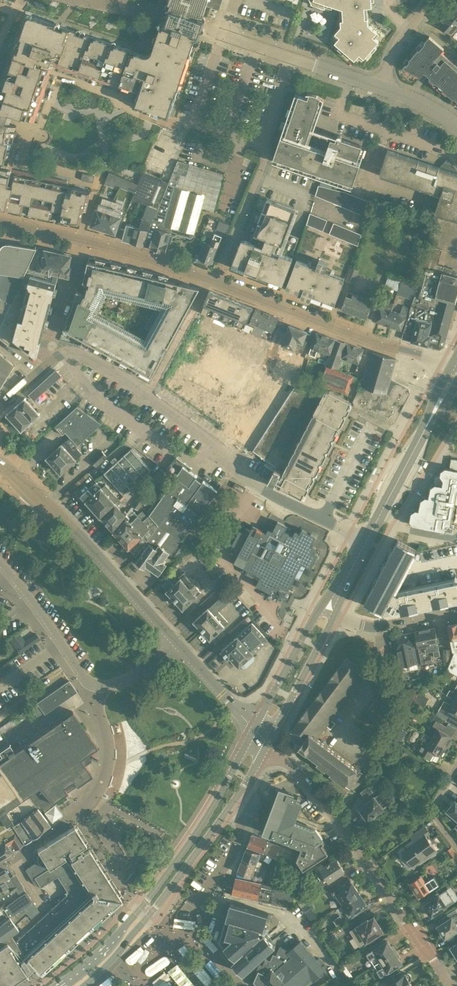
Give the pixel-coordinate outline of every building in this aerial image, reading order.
[(0,122),(10,124),(11,120),(12,116),(30,122),(37,101),(41,102),(47,84),(42,83),(44,77),(48,79),(53,66),(129,92),(131,88),(137,90),(133,105),(168,116),(195,36),(199,37),(202,30),(204,30),(204,29),(205,27),(203,26),(206,19),(202,17),(206,5),(219,10),(222,0),(169,0),(168,5),(167,7),(166,9),(168,10),(166,15),(164,22),(162,21),(162,23),(157,36),(156,36),(154,41),(155,42),(152,50),(152,51),(152,52),(151,52),(150,53),(150,54),(148,54),(147,55),(146,55),(145,55),(144,54),(142,54),(32,17),(26,19),(7,75),(11,77),(10,79),(7,77),(0,98),(0,113),(2,113),(1,118),(0,122)] [(339,8),(340,20),(340,27),(335,33),(339,37),(334,43),(337,45),(352,58),(354,60),(359,54),(364,59),(379,41),(373,37),(377,32),(368,25),(368,18),(365,19),(365,8),(372,8),(371,1),(371,0),(309,0),(310,2),(311,3),(311,5),(324,9),(326,4),(339,8)] [(456,4),(448,15),(456,22),(456,4)] [(448,15),(439,25),(451,35),(456,30),(456,31),(456,22),(448,15)] [(445,59),(439,66),(433,61),(444,49),(429,36),(424,42),(422,40),(415,47),(418,50),(405,65),(420,77),(424,72),(427,75),(429,78),(435,83),(433,86),(440,92),(442,89),(453,99),(451,101),(456,106),(456,70),(445,59)] [(308,98),(295,93),(272,161),(319,176),(352,188),(365,147),(356,144),(342,139),(342,138),(342,137),(341,136),(340,135),(339,135),(338,136),(337,136),(337,137),(336,141),(324,135),(323,136),(318,134),(310,130),(319,102),(323,103),(324,99),(322,98),(321,97),(320,96),(318,95),(317,94),(315,94),(314,93),(312,93),(311,93),(308,93),(309,93),(308,98)] [(12,169),(13,165),(13,162),(18,142),(13,141),(16,131),(17,125),(10,124),(0,122),(0,207),(77,224),(78,221),(81,222),(84,209),(86,210),(87,203),(88,203),(91,192),(83,190),(83,189),(74,187),(69,185),(69,184),(67,181),(12,169)] [(382,162),(381,164),(382,166),(379,175),(433,193),(432,196),(436,200),(438,201),(434,213),(444,216),(445,217),(447,218),(449,218),(456,220),(456,173),(445,169),(439,167),(387,150),(383,161),(382,162)] [(439,167),(445,169),(456,173),(456,170),(446,159),(439,167)] [(140,228),(127,224),(122,239),(122,240),(165,252),(172,228),(195,234),(202,208),(214,211),(225,174),(190,164),(177,160),(168,183),(143,173),(139,182),(138,184),(135,191),(132,199),(147,206),(140,228)] [(95,175),(83,173),(81,180),(93,182),(95,175)] [(315,196),(322,198),(326,187),(319,185),(315,196)] [(326,187),(322,198),(328,201),(333,188),(326,187)] [(333,188),(328,201),(333,203),(338,190),(333,188)] [(338,190),(333,203),(339,205),(344,191),(338,190)] [(344,191),(339,205),(344,207),(350,193),(346,192),(344,191)] [(350,193),(344,207),(350,210),(356,195),(350,193)] [(356,195),(350,210),(355,212),(361,197),(356,195)] [(361,214),(367,200),(361,197),(355,212),(361,214)] [(233,261),(231,267),(282,286),(283,284),(293,258),(291,258),(280,253),(279,256),(271,253),(275,242),(282,245),(295,209),(294,209),(267,199),(253,235),(265,239),(262,249),(254,246),(255,244),(251,242),(242,239),(239,245),(238,245),(232,261),(233,261)] [(372,202),(367,200),(361,214),(367,217),(372,202)] [(99,229),(99,227),(107,230),(107,232),(114,234),(114,232),(115,232),(115,230),(121,211),(118,210),(119,206),(103,201),(102,205),(99,204),(93,223),(92,225),(93,225),(92,227),(99,229)] [(308,226),(311,227),(316,216),(310,214),(306,225),(308,226)] [(321,218),(316,216),(311,227),(317,229),(321,218)] [(327,220),(321,218),(317,229),(323,232),(327,220)] [(217,230),(228,234),(231,225),(222,222),(220,221),(217,230)] [(329,234),(335,236),(339,225),(334,223),(329,234)] [(345,227),(339,225),(335,236),(341,238),(345,227)] [(350,229),(345,227),(341,238),(346,241),(350,229)] [(356,232),(350,229),(346,241),(352,243),(356,232)] [(403,229),(397,244),(407,248),(413,233),(403,229)] [(212,262),(217,247),(222,235),(215,232),(212,239),(211,245),(205,242),(199,258),(201,259),(205,261),(205,260),(212,262)] [(362,234),(356,232),(352,243),(358,245),(362,234)] [(0,242),(0,298),(11,303),(25,274),(37,248),(36,248),(0,242)] [(430,246),(419,286),(417,285),(415,293),(417,294),(416,296),(414,295),(404,331),(413,333),(411,341),(439,349),(443,346),(456,296),(456,281),(456,279),(456,276),(456,272),(443,268),(444,266),(438,265),(442,249),(430,246)] [(38,248),(37,248),(25,274),(56,282),(59,274),(68,276),(71,267),(68,267),(70,258),(71,255),(38,248)] [(407,250),(406,249),(404,255),(413,259),(415,253),(407,250)] [(316,267),(296,259),(286,288),(334,306),(345,278),(325,270),(329,261),(319,257),(316,267)] [(132,371),(134,372),(139,374),(141,371),(151,376),(164,352),(160,350),(163,343),(167,346),(199,288),(179,283),(179,284),(173,282),(173,281),(168,280),(169,276),(159,274),(158,278),(152,276),(153,272),(143,270),(142,274),(136,273),(137,268),(127,266),(126,270),(121,269),(122,265),(112,262),(111,266),(105,265),(106,261),(96,258),(95,263),(88,261),(83,280),(86,284),(82,292),(77,289),(74,297),(75,297),(64,329),(65,329),(63,333),(69,337),(71,333),(84,340),(82,343),(88,347),(90,343),(96,347),(94,350),(100,354),(103,350),(109,353),(107,357),(113,361),(115,357),(122,360),(120,364),(123,366),(126,368),(128,364),(131,365),(134,367),(132,371)] [(358,270),(351,267),(349,271),(345,281),(353,284),(357,274),(358,270)] [(56,282),(25,274),(11,303),(0,328),(0,338),(9,345),(14,338),(20,343),(22,341),(24,342),(32,349),(37,342),(39,335),(42,335),(54,293),(56,282)] [(391,288),(398,291),(401,280),(387,276),(383,293),(389,295),(391,288)] [(415,293),(417,285),(407,282),(401,280),(398,291),(399,288),(415,293)] [(204,314),(244,330),(252,311),(253,309),(209,291),(200,313),(204,314)] [(342,309),(354,313),(360,296),(348,291),(342,309)] [(362,291),(360,296),(354,313),(367,317),(374,295),(362,291)] [(11,303),(0,298),(0,328),(11,303)] [(392,310),(393,305),(389,303),(383,301),(381,306),(375,321),(391,326),(393,319),(388,317),(391,310),(392,310)] [(255,308),(249,323),(254,325),(252,333),(261,337),(264,329),(273,333),(279,317),(255,308)] [(388,317),(393,319),(391,326),(401,330),(406,316),(406,315),(408,310),(402,308),(400,313),(392,310),(391,310),(388,317)] [(278,346),(274,344),(273,345),(273,346),(270,344),(270,343),(263,340),(262,340),(260,340),(261,339),(232,328),(204,317),(200,323),(198,327),(198,328),(197,330),(196,329),(193,334),(194,335),(190,343),(189,342),(186,348),(187,348),(182,357),(181,356),(179,361),(180,362),(175,370),(176,370),(174,373),(172,371),(163,384),(177,394),(189,403),(201,412),(214,421),(224,429),(231,434),(240,440),(247,445),(247,444),(253,448),(254,448),(253,447),(266,428),(266,427),(276,412),(292,387),(290,385),(300,363),(297,361),(298,361),(279,347),(278,346)] [(304,358),(306,353),(302,351),(306,341),(304,340),(307,332),(289,324),(281,344),(290,348),(288,352),(304,358)] [(317,350),(329,354),(335,339),(316,332),(308,354),(315,356),(317,350)] [(363,349),(335,339),(329,354),(321,377),(319,384),(347,394),(354,375),(340,370),(341,367),(344,359),(358,364),(363,349)] [(396,359),(371,352),(361,386),(362,387),(386,394),(390,380),(396,359)] [(15,365),(0,353),(0,389),(15,365)] [(34,400),(61,375),(57,371),(56,370),(29,394),(30,395),(34,400)] [(354,403),(353,404),(377,416),(380,415),(381,418),(390,422),(393,421),(408,392),(407,389),(398,385),(390,380),(386,394),(362,387),(354,403)] [(313,385),(302,382),(300,387),(311,391),(313,385)] [(253,448),(252,450),(276,466),(274,470),(268,481),(268,482),(269,484),(269,485),(272,486),(273,485),(275,484),(302,498),(302,496),(305,496),(353,403),(353,404),(354,403),(327,389),(326,390),(325,390),(322,396),(294,386),(288,396),(266,429),(254,448),(253,448)] [(22,430),(22,429),(40,413),(26,398),(25,397),(7,414),(22,430)] [(66,432),(70,437),(67,440),(66,440),(63,444),(62,443),(47,457),(61,473),(76,459),(76,458),(82,453),(77,447),(78,445),(102,424),(77,406),(74,408),(55,426),(63,434),(66,432)] [(123,495),(131,487),(150,471),(151,470),(151,469),(158,463),(136,448),(133,446),(131,448),(129,446),(112,462),(114,464),(103,473),(123,495)] [(89,459),(96,466),(107,455),(101,448),(89,459)] [(192,468),(176,456),(173,460),(167,470),(171,472),(177,477),(150,514),(158,522),(182,540),(200,515),(217,490),(203,480),(202,482),(196,477),(197,476),(190,471),(192,468)] [(451,458),(449,468),(445,467),(441,470),(440,475),(443,479),(442,485),(435,483),(431,486),(429,497),(425,496),(421,499),(419,509),(416,509),(411,512),(409,520),(413,525),(452,532),(454,523),(451,523),(455,504),(456,504),(456,459),(451,458)] [(154,476),(155,476),(153,479),(161,485),(171,472),(167,470),(162,466),(154,476)] [(96,481),(80,495),(100,517),(101,516),(116,502),(119,499),(106,484),(102,487),(96,481)] [(246,488),(235,483),(232,487),(243,492),(246,488)] [(143,502),(137,498),(132,506),(138,510),(143,502)] [(116,502),(101,516),(113,531),(126,514),(118,505),(116,502)] [(126,514),(113,531),(128,548),(129,548),(136,556),(137,554),(142,546),(159,524),(150,514),(148,516),(142,510),(138,515),(134,511),(128,516),(126,514)] [(159,524),(142,546),(145,549),(150,543),(156,548),(159,544),(169,551),(168,552),(171,554),(181,540),(159,524)] [(316,547),(311,545),(315,538),(316,536),(302,528),(299,533),(295,530),(293,535),(275,526),(273,530),(269,528),(266,532),(257,528),(253,526),(251,530),(246,528),(244,532),(239,530),(232,544),(237,546),(234,551),(239,553),(234,562),(248,569),(245,574),(259,580),(256,585),(269,591),(267,596),(273,599),(277,601),(284,588),(288,590),(295,576),(300,579),(306,565),(311,568),(318,554),(313,551),(316,547)] [(198,537),(189,545),(202,560),(211,553),(198,537)] [(400,611),(401,613),(411,611),(416,610),(431,607),(442,605),(447,603),(456,601),(456,578),(396,591),(393,589),(402,574),(404,575),(413,559),(415,555),(412,554),(414,550),(410,547),(397,540),(392,550),(390,554),(385,563),(382,568),(377,578),(374,583),(366,599),(364,603),(370,606),(381,612),(385,605),(389,608),(393,611),(394,610),(400,611)] [(142,546),(137,554),(139,555),(137,558),(138,559),(137,560),(145,566),(147,564),(159,573),(166,563),(162,560),(168,552),(169,551),(159,544),(156,548),(150,543),(145,549),(142,546)] [(435,547),(436,554),(450,552),(449,545),(435,547)] [(172,575),(162,584),(166,589),(165,589),(167,592),(167,594),(170,597),(173,597),(183,608),(201,592),(185,574),(181,578),(177,580),(172,575)] [(209,608),(208,607),(194,621),(195,621),(210,637),(210,638),(224,626),(224,625),(228,622),(218,611),(233,596),(228,591),(209,608)] [(243,667),(246,667),(254,660),(254,656),(252,654),(267,640),(252,623),(221,650),(228,658),(230,656),(239,666),(240,664),(243,667)] [(448,625),(453,648),(454,653),(450,663),(447,669),(456,675),(456,623),(448,625)] [(437,637),(435,627),(424,630),(426,644),(427,644),(428,646),(424,647),(428,663),(432,662),(431,655),(428,655),(428,651),(433,650),(434,657),(440,656),(438,642),(439,642),(438,637),(437,637)] [(424,630),(415,631),(420,653),(419,653),(421,664),(428,663),(424,647),(428,646),(427,644),(426,644),(424,630)] [(411,632),(393,636),(400,665),(418,661),(411,632)] [(9,639),(19,653),(39,639),(35,633),(24,641),(19,633),(9,639)] [(362,772),(317,738),(326,726),(331,729),(336,722),(331,719),(367,672),(364,670),(346,657),(291,731),(303,740),(298,747),(318,762),(317,764),(325,770),(327,768),(332,772),(330,774),(350,789),(362,772)] [(447,669),(440,674),(454,682),(456,677),(456,675),(447,669)] [(69,680),(55,689),(36,702),(29,707),(37,719),(44,714),(45,713),(61,703),(77,692),(69,680)] [(452,691),(450,689),(447,694),(454,699),(456,701),(456,683),(452,691)] [(402,690),(406,708),(420,687),(420,685),(402,690)] [(419,692),(414,700),(424,706),(429,698),(419,692)] [(454,699),(450,704),(444,700),(439,710),(447,715),(450,710),(456,714),(456,701),(454,699)] [(29,797),(38,790),(49,803),(52,802),(63,794),(64,788),(63,787),(73,780),(74,781),(79,782),(86,778),(88,777),(89,771),(79,758),(92,749),(96,746),(72,711),(53,724),(28,742),(14,751),(9,744),(0,750),(0,754),(1,755),(0,756),(0,815),(29,797)] [(445,725),(436,720),(433,726),(435,727),(430,736),(447,746),(449,743),(448,742),(447,740),(450,735),(442,730),(445,725)] [(398,727),(393,736),(398,739),(401,740),(404,734),(402,732),(403,730),(398,727)] [(424,732),(421,738),(422,739),(416,748),(423,752),(425,753),(424,755),(432,760),(436,753),(439,755),(442,749),(444,749),(446,750),(447,746),(430,736),(424,732)] [(381,785),(376,779),(363,789),(367,795),(381,785)] [(296,800),(298,795),(277,787),(269,809),(261,831),(301,846),(297,859),(303,869),(328,853),(322,844),(324,842),(316,830),(293,821),(294,818),(295,815),(299,805),(300,803),(300,801),(296,800)] [(29,797),(37,808),(39,810),(41,808),(51,822),(59,816),(60,811),(54,804),(52,802),(49,803),(38,790),(29,797)] [(384,807),(380,802),(385,798),(381,792),(376,796),(360,807),(369,819),(378,812),(384,807)] [(0,815),(0,821),(5,829),(12,825),(20,820),(30,813),(37,808),(29,797),(0,815)] [(455,801),(454,802),(450,806),(447,810),(454,816),(451,819),(456,824),(456,803),(455,801)] [(39,810),(37,808),(30,813),(41,831),(42,830),(49,824),(47,821),(39,810)] [(41,831),(30,813),(20,820),(32,838),(41,831)] [(32,838),(20,820),(12,825),(16,832),(23,843),(32,838)] [(3,840),(16,832),(12,825),(5,829),(0,821),(0,842),(3,840)] [(12,937),(0,944),(0,985),(1,985),(5,985),(18,977),(24,972),(27,975),(35,967),(41,973),(121,899),(74,826),(70,828),(36,849),(33,851),(33,856),(33,857),(33,858),(33,859),(33,861),(34,862),(34,863),(30,866),(25,869),(33,883),(34,883),(35,884),(36,884),(37,884),(37,883),(38,883),(40,886),(57,876),(66,890),(66,894),(53,906),(44,914),(15,941),(12,937)] [(16,832),(3,840),(11,852),(15,850),(23,843),(16,832)] [(279,844),(252,833),(247,845),(247,846),(263,852),(276,857),(280,844),(279,844)] [(432,856),(437,853),(423,834),(401,850),(413,866),(430,854),(432,856)] [(3,840),(0,842),(0,859),(11,852),(3,840)] [(450,857),(456,853),(451,846),(448,848),(445,851),(450,857)] [(246,847),(242,860),(255,865),(259,852),(246,847)] [(316,884),(321,887),(345,870),(336,857),(319,869),(320,870),(315,873),(320,880),(317,882),(316,884)] [(250,877),(255,865),(242,860),(237,872),(250,877)] [(3,880),(9,877),(6,873),(4,869),(0,872),(0,882),(3,880)] [(418,897),(429,890),(433,887),(438,884),(433,877),(429,879),(425,872),(422,875),(421,874),(409,881),(418,897)] [(9,877),(3,880),(10,892),(22,886),(14,874),(10,876),(9,877)] [(137,877),(136,876),(132,874),(125,882),(130,886),(137,877)] [(294,895),(290,890),(236,877),(232,894),(291,907),(294,895)] [(323,905),(330,901),(327,896),(332,892),(334,896),(337,897),(338,896),(342,902),(358,892),(349,878),(333,888),(334,889),(331,891),(327,888),(316,896),(311,900),(314,904),(320,900),(323,905)] [(288,886),(293,893),(302,887),(297,879),(288,886)] [(0,882),(0,898),(10,892),(3,880),(0,882)] [(10,892),(0,898),(0,905),(3,910),(27,894),(24,890),(23,889),(22,886),(10,892)] [(423,904),(431,916),(454,901),(447,889),(440,894),(438,892),(431,897),(432,899),(423,904)] [(352,917),(368,906),(358,892),(342,902),(347,909),(345,910),(345,912),(349,917),(351,916),(352,917)] [(27,894),(3,910),(0,911),(0,921),(2,924),(11,918),(33,902),(32,900),(31,900),(27,893),(27,894)] [(310,900),(305,893),(296,899),(300,905),(302,907),(310,901),(310,900)] [(268,912),(230,901),(220,937),(219,940),(221,942),(235,957),(231,960),(243,973),(275,944),(273,941),(279,936),(287,928),(273,941),(271,938),(268,936),(278,927),(278,926),(279,926),(279,925),(280,924),(280,923),(281,922),(281,921),(280,921),(280,922),(280,923),(279,924),(279,925),(278,925),(278,926),(277,927),(268,935),(263,930),(268,912)] [(310,901),(302,907),(305,912),(314,906),(310,901)] [(33,902),(11,918),(13,923),(25,912),(31,918),(39,911),(33,902)] [(441,923),(437,926),(440,931),(439,932),(442,937),(443,936),(444,937),(456,929),(456,927),(455,923),(456,922),(456,913),(455,910),(439,919),(441,923)] [(16,923),(21,928),(29,920),(25,915),(16,923)] [(344,921),(340,915),(333,920),(337,926),(344,921)] [(366,940),(382,930),(374,916),(368,919),(367,918),(356,925),(356,926),(350,930),(359,944),(365,940),(366,940)] [(2,924),(0,925),(0,944),(12,937),(12,936),(18,930),(17,928),(13,923),(11,918),(2,924)] [(334,931),(324,936),(329,944),(338,938),(334,931)] [(377,954),(380,959),(395,950),(392,945),(390,944),(386,939),(370,949),(371,950),(367,952),(370,958),(377,954)] [(311,978),(313,980),(325,970),(325,969),(327,967),(319,958),(317,959),(300,941),(299,942),(291,949),(289,951),(279,946),(275,955),(272,954),(270,961),(265,958),(262,965),(259,964),(258,964),(259,965),(257,969),(258,969),(253,980),(259,985),(262,985),(267,982),(270,985),(302,985),(311,978)] [(398,954),(395,950),(380,959),(384,965),(377,969),(380,974),(384,972),(385,973),(401,963),(397,957),(398,954)] [(412,985),(409,980),(410,980),(410,979),(410,978),(410,977),(410,976),(410,975),(409,974),(408,974),(407,974),(407,973),(406,974),(405,974),(404,973),(388,983),(390,985),(411,985),(412,985)]
